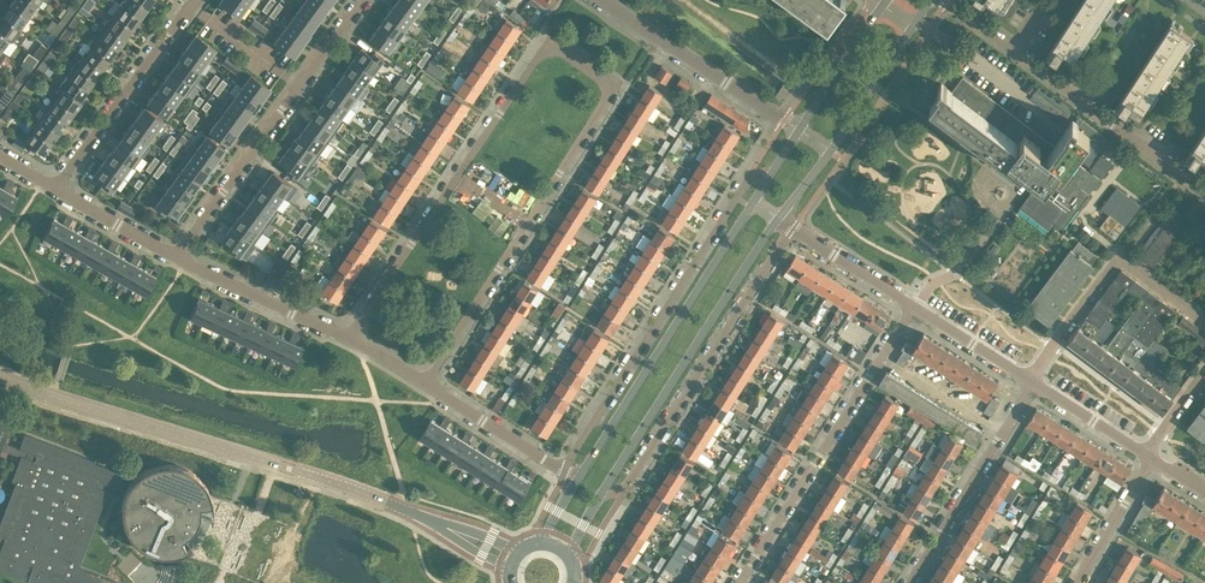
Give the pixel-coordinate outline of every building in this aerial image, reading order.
[(36,3),(31,0),(9,0),(9,1),(27,15),(36,3)] [(94,0),(86,0),(81,6),(88,11),(95,1),(94,0)] [(119,3),(139,18),(142,14),(144,14),(147,9),(147,8),(147,7),(138,0),(126,0),(125,1),(124,0),(122,0),(119,3)] [(240,0),(220,0),(219,2),(239,16),(247,5),(240,0)] [(316,23),(319,18),(321,19),(324,15),(323,14),(323,13),(306,0),(305,0),(297,10),(316,23)] [(323,13),(324,12),(325,12),(328,8),(327,7),(331,2),(328,0),(306,0),(323,13)] [(396,4),(414,17),(422,6),(414,0),(399,0),(396,4)] [(467,9),(472,12),(475,7),(478,9),(479,8),(486,13),(492,5),(485,0),(474,0),(471,3),(467,9)] [(541,10),(548,0),(529,0),(541,10)] [(828,27),(845,4),(844,3),(845,1),(844,0),(791,0),(828,27)] [(973,0),(976,3),(982,7),(988,10),(997,16),(1000,19),(1005,21),(1019,0),(973,0)] [(1043,46),(1043,47),(1044,47),(1046,55),(1046,56),(1056,62),(1057,63),(1058,61),(1067,67),(1066,68),(1066,69),(1071,72),(1075,65),(1090,42),(1086,40),(1112,0),(1083,0),(1056,42),(1053,45),(1052,44),(1043,46)] [(27,15),(9,1),(0,13),(18,27),(27,15)] [(69,5),(66,9),(68,10),(73,13),(79,4),(75,1),(72,7),(69,5)] [(278,12),(282,5),(278,2),(273,8),(278,12)] [(139,18),(119,3),(119,4),(122,6),(118,11),(115,9),(112,14),(114,15),(115,15),(132,27),(134,24),(136,24),(139,20),(139,18)] [(266,3),(262,9),(266,13),(271,6),(266,3)] [(1123,10),(1129,13),(1133,6),(1128,3),(1123,10)] [(414,17),(396,4),(392,10),(391,9),(388,13),(389,14),(388,15),(406,28),(414,17)] [(88,11),(81,6),(78,10),(89,17),(91,14),(88,11)] [(458,15),(463,9),(458,6),(454,12),(458,15)] [(516,18),(519,13),(522,10),(516,6),(510,14),(516,18)] [(273,8),(269,15),(273,18),(278,12),(273,8)] [(467,9),(463,16),(467,19),(472,12),(467,9)] [(61,18),(59,21),(64,24),(73,13),(68,10),(61,18)] [(308,33),(316,23),(297,10),(290,20),(308,33)] [(454,12),(449,18),(453,22),(458,15),(454,12)] [(18,27),(0,13),(0,31),(8,37),(10,38),(18,27)] [(516,18),(528,26),(531,22),(519,13),(516,18)] [(499,30),(513,40),(522,28),(502,14),(493,27),(499,30)] [(115,15),(114,15),(110,21),(108,19),(104,24),(107,26),(107,25),(125,38),(127,34),(129,35),(132,30),(131,29),(132,27),(115,15)] [(398,39),(406,28),(388,15),(387,16),(386,15),(383,20),(384,20),(380,26),(398,39)] [(73,17),(66,27),(73,31),(79,22),(73,17)] [(259,22),(254,18),(249,25),(254,29),(259,22)] [(282,31),(302,45),(310,34),(308,33),(290,20),(282,31)] [(55,36),(64,24),(59,21),(51,32),(55,36)] [(1136,118),(1135,120),(1140,123),(1145,114),(1159,94),(1155,92),(1191,37),(1173,25),(1171,23),(1125,93),(1123,97),(1121,96),(1112,98),(1113,98),(1115,107),(1125,114),(1126,114),(1127,112),(1136,118)] [(257,31),(262,35),(267,28),(262,24),(257,31)] [(107,25),(107,26),(102,31),(100,29),(97,34),(99,36),(100,35),(117,48),(119,45),(121,45),(124,41),(124,39),(125,38),(107,25)] [(398,39),(380,26),(376,32),(375,31),(371,35),(373,36),(371,38),(390,51),(398,39)] [(65,42),(73,31),(66,27),(59,37),(65,42)] [(451,33),(455,36),(460,30),(455,27),(451,33)] [(442,38),(447,31),(442,28),(438,34),(442,38)] [(491,42),(505,52),(513,40),(499,30),(491,42)] [(8,37),(0,31),(0,48),(8,37)] [(282,31),(274,42),(294,56),(302,45),(282,31)] [(49,45),(55,36),(51,32),(44,42),(49,45)] [(451,33),(447,39),(451,42),(455,36),(451,33)] [(207,60),(215,49),(195,34),(187,46),(207,60)] [(438,34),(433,41),(438,44),(442,38),(438,34)] [(100,35),(99,36),(95,41),(93,39),(89,44),(92,46),(109,58),(112,54),(114,55),(117,51),(116,49),(117,48),(100,35)] [(57,53),(65,42),(59,37),(51,48),(57,53)] [(483,54),(497,64),(505,52),(491,42),(486,39),(478,51),(483,54)] [(41,43),(32,55),(39,59),(41,56),(47,47),(41,43)] [(453,52),(443,45),(439,49),(449,56),(453,52)] [(85,50),(82,54),(102,69),(105,65),(107,65),(109,61),(108,59),(109,58),(92,46),(88,52),(85,50)] [(187,46),(179,57),(180,58),(198,71),(199,71),(207,60),(187,46)] [(373,73),(384,59),(375,52),(373,55),(362,48),(354,59),(373,73)] [(56,55),(49,50),(44,58),(51,63),(56,55)] [(427,60),(431,54),(427,50),(422,57),(427,60)] [(438,50),(434,56),(439,59),(443,54),(438,50)] [(28,52),(22,60),(24,62),(31,66),(32,68),(38,59),(28,52)] [(102,69),(82,54),(81,55),(84,57),(80,62),(78,60),(74,65),(77,67),(77,66),(95,78),(97,75),(99,75),(102,71),(102,69)] [(475,66),(489,76),(497,64),(483,54),(475,66)] [(227,66),(232,59),(227,55),(222,62),(227,66)] [(439,59),(434,56),(431,61),(426,69),(439,78),(444,71),(436,65),(439,59)] [(422,57),(418,63),(422,66),(427,60),(422,57)] [(194,85),(202,73),(199,71),(198,71),(180,58),(172,69),(194,85)] [(42,59),(36,68),(41,71),(40,72),(43,74),(49,65),(43,60),(42,59)] [(354,59),(346,70),(347,71),(365,84),(373,73),(354,59)] [(230,68),(235,72),(240,65),(235,61),(230,68)] [(667,83),(673,72),(661,65),(654,76),(667,83)] [(23,66),(14,77),(17,79),(22,82),(30,71),(28,70),(23,66)] [(94,80),(95,78),(77,66),(77,67),(73,72),(70,70),(66,75),(69,77),(70,76),(87,89),(89,86),(91,86),(94,82),(94,80)] [(467,78),(481,88),(489,76),(475,66),(467,78)] [(182,94),(185,96),(194,85),(172,69),(168,75),(167,74),(164,78),(165,79),(164,80),(182,93),(182,94)] [(347,71),(339,82),(357,95),(365,84),(347,71)] [(416,76),(411,72),(407,79),(411,82),(416,76)] [(210,80),(214,83),(219,77),(215,74),(210,80)] [(270,89),(250,74),(242,86),(261,100),(270,89)] [(62,81),(59,85),(60,86),(61,86),(80,99),(82,96),(84,96),(86,92),(86,91),(87,89),(70,76),(69,77),(66,75),(62,81)] [(1048,229),(1049,229),(1054,221),(1063,228),(1089,193),(1080,187),(1091,173),(1071,158),(1089,135),(1075,125),(1077,123),(1071,119),(1053,144),(961,75),(951,89),(941,81),(937,87),(940,89),(929,104),(1020,172),(1024,167),(1027,170),(1026,172),(1029,174),(1030,173),(1039,180),(1022,203),(1051,224),(1048,229)] [(686,92),(690,85),(691,83),(681,77),(676,85),(686,92)] [(481,88),(467,78),(459,90),(473,100),(481,88)] [(13,95),(22,82),(17,79),(17,80),(8,91),(13,95)] [(32,82),(28,79),(20,89),(25,92),(32,82)] [(217,85),(222,88),(226,82),(222,79),(217,85)] [(414,85),(419,88),(423,82),(419,79),(414,85)] [(174,104),(182,94),(182,93),(164,80),(163,81),(162,80),(159,84),(160,85),(156,91),(174,104)] [(210,80),(206,86),(210,89),(214,83),(210,80)] [(339,82),(335,88),(334,87),(331,91),(332,92),(331,93),(349,106),(357,95),(339,82)] [(217,85),(213,92),(217,95),(222,88),(217,85)] [(421,98),(415,94),(419,88),(414,85),(407,96),(417,103),(421,98)] [(641,97),(655,106),(663,93),(650,85),(641,97)] [(60,92),(55,99),(74,112),(78,105),(78,104),(81,100),(80,99),(61,86),(60,86),(57,90),(60,92)] [(242,86),(234,96),(234,97),(252,110),(252,111),(253,112),(261,100),(242,86)] [(18,103),(25,92),(20,89),(13,99),(18,103)] [(156,91),(152,97),(151,96),(147,100),(149,101),(147,103),(166,116),(174,104),(156,91)] [(331,93),(330,94),(329,93),(326,98),(327,98),(323,104),(341,117),(349,106),(331,93)] [(244,121),(252,111),(252,110),(234,97),(234,96),(231,94),(222,105),(244,121)] [(711,94),(705,105),(704,106),(733,124),(748,134),(749,117),(741,112),(741,113),(711,94)] [(447,107),(462,117),(470,105),(455,95),(447,107)] [(198,105),(203,99),(199,96),(194,102),(198,105)] [(395,106),(399,99),(395,96),(390,102),(395,106)] [(655,106),(641,97),(633,110),(647,118),(655,106)] [(10,113),(18,103),(13,99),(5,109),(10,113)] [(69,118),(74,112),(55,99),(51,104),(48,102),(45,107),(65,121),(68,118),(69,118)] [(206,101),(201,107),(206,110),(210,104),(206,101)] [(390,102),(386,109),(390,112),(395,106),(390,102)] [(398,109),(402,112),(406,105),(402,102),(398,109)] [(333,128),(341,117),(323,104),(319,110),(318,109),(314,113),(316,114),(315,115),(333,128)] [(217,119),(218,119),(236,132),(237,131),(238,132),(241,128),(240,127),(244,121),(222,105),(214,117),(217,119)] [(39,108),(34,114),(41,119),(59,132),(63,126),(63,125),(65,121),(45,107),(42,111),(39,108)] [(154,132),(162,120),(144,107),(143,109),(142,108),(139,112),(140,113),(136,119),(154,132)] [(462,117),(447,107),(439,119),(454,129),(462,117)] [(192,117),(195,114),(197,111),(192,108),(187,114),(192,117)] [(689,120),(693,123),(696,124),(703,112),(696,108),(689,120)] [(398,109),(393,115),(398,118),(402,112),(398,109)] [(5,119),(10,114),(5,110),(1,116),(5,119)] [(647,118),(633,110),(626,122),(639,131),(647,118)] [(402,112),(398,117),(403,120),(407,115),(402,112)] [(187,123),(190,120),(192,117),(187,114),(183,120),(187,123)] [(190,120),(194,123),(199,117),(195,114),(192,117),(190,120)] [(682,114),(678,120),(682,123),(686,117),(682,114)] [(315,115),(314,116),(313,116),(310,120),(311,120),(307,126),(328,142),(337,131),(333,128),(315,115)] [(379,128),(383,121),(379,118),(374,125),(379,128)] [(1075,125),(1089,135),(1108,150),(1114,143),(1081,118),(1077,123),(1075,125)] [(33,123),(30,127),(50,141),(53,138),(55,138),(59,132),(40,119),(36,125),(33,123)] [(136,119),(131,124),(130,123),(127,128),(128,129),(128,130),(146,143),(146,142),(154,132),(136,119)] [(218,119),(217,119),(209,131),(227,144),(232,138),(233,139),(236,134),(235,133),(236,132),(218,119)] [(454,129),(439,119),(431,131),(446,141),(454,129)] [(187,123),(185,126),(190,129),(194,123),(190,120),(187,123)] [(682,123),(678,120),(673,126),(678,129),(682,123)] [(689,120),(685,126),(690,129),(693,123),(689,120)] [(639,131),(626,122),(618,135),(631,143),(639,131)] [(25,124),(22,128),(30,134),(24,141),(24,142),(33,149),(34,146),(42,152),(50,141),(30,127),(25,124)] [(374,125),(370,131),(374,134),(379,128),(374,125)] [(717,137),(732,147),(740,134),(725,125),(717,137)] [(307,126),(299,137),(298,137),(320,153),(328,142),(307,126)] [(381,132),(386,135),(390,129),(385,126),(381,132)] [(666,130),(674,135),(677,131),(669,126),(666,130)] [(1195,145),(1192,149),(1191,148),(1181,150),(1182,150),(1183,150),(1185,159),(1195,166),(1197,164),(1204,170),(1204,129),(1195,145)] [(141,156),(150,145),(146,142),(146,143),(128,130),(127,131),(126,130),(123,134),(124,135),(120,141),(141,156)] [(423,142),(438,152),(446,141),(431,131),(423,142)] [(381,132),(377,138),(381,141),(386,135),(381,132)] [(166,140),(170,144),(175,137),(171,134),(166,140)] [(216,160),(220,154),(221,155),(224,151),(223,150),(224,148),(206,135),(198,146),(216,160)] [(631,143),(618,135),(610,147),(623,156),(631,143)] [(299,137),(298,136),(289,148),(309,162),(308,162),(312,165),(320,153),(298,137),(299,137)] [(674,143),(678,146),(682,140),(678,137),(674,143)] [(732,147),(717,137),(709,149),(724,159),(732,147)] [(415,154),(430,164),(438,152),(423,142),(416,138),(408,150),(415,154)] [(173,146),(178,149),(182,143),(178,139),(173,146)] [(666,148),(670,142),(666,139),(662,145),(666,148)] [(166,140),(161,147),(166,150),(170,144),(166,140)] [(130,165),(133,168),(141,156),(120,141),(112,151),(111,152),(130,165)] [(363,150),(368,144),(363,141),(359,147),(363,150)] [(674,143),(670,150),(674,153),(678,146),(674,143)] [(662,154),(666,148),(662,145),(657,152),(662,154)] [(173,146),(169,152),(173,155),(178,149),(173,146)] [(208,171),(209,170),(210,171),(213,166),(212,166),(216,160),(198,146),(190,157),(208,171)] [(359,147),(354,154),(359,157),(363,150),(359,147)] [(623,156),(610,147),(602,160),(615,168),(623,156)] [(289,148),(281,159),(291,167),(289,170),(298,176),(308,162),(309,162),(289,148)] [(724,159),(709,149),(701,161),(716,171),(724,159)] [(112,151),(111,150),(102,162),(122,176),(130,165),(111,152),(112,151)] [(369,150),(364,157),(368,160),(373,153),(369,150)] [(430,164),(415,154),(407,166),(422,176),(430,164)] [(190,157),(186,155),(178,166),(200,182),(204,176),(205,177),(208,173),(207,172),(208,171),(190,157)] [(150,162),(154,166),(159,159),(154,156),(150,162)] [(356,168),(363,172),(366,168),(363,166),(368,160),(364,157),(356,168)] [(615,168),(602,160),(594,172),(607,180),(615,168)] [(157,168),(161,171),(166,165),(162,161),(157,168)] [(662,161),(658,168),(663,171),(667,164),(662,161)] [(716,171),(701,161),(694,173),(709,183),(716,171)] [(102,162),(94,173),(104,181),(102,184),(111,191),(122,176),(102,162)] [(150,162),(145,169),(150,172),(154,166),(150,162)] [(347,173),(352,166),(347,163),(343,170),(347,173)] [(650,173),(654,166),(650,164),(646,170),(650,173)] [(178,166),(170,178),(173,180),(192,193),(200,182),(178,166)] [(422,176),(407,166),(399,178),(414,188),(422,176)] [(157,168),(152,174),(157,177),(161,171),(157,168)] [(356,168),(352,173),(348,179),(353,182),(356,177),(359,179),(363,177),(366,174),(363,172),(356,168)] [(654,174),(651,179),(658,184),(659,185),(663,179),(659,176),(663,171),(658,168),(654,174)] [(343,170),(338,176),(343,179),(347,173),(343,170)] [(646,179),(650,173),(646,170),(642,176),(646,179)] [(284,196),(292,184),(274,171),(273,173),(272,172),(268,176),(270,177),(265,183),(284,196)] [(607,180),(594,172),(586,185),(599,193),(607,180)] [(709,183),(694,173),(686,185),(701,195),(709,183)] [(1099,179),(1091,173),(1080,187),(1089,193),(1099,179)] [(143,181),(138,178),(134,185),(138,188),(143,181)] [(414,188),(399,178),(391,190),(406,200),(414,188)] [(348,179),(344,186),(345,187),(342,192),(349,197),(352,191),(348,189),(353,182),(348,179)] [(655,190),(658,184),(651,179),(647,184),(655,190)] [(173,180),(165,191),(185,205),(193,193),(192,193),(173,180)] [(265,183),(261,188),(260,188),(257,192),(258,193),(257,194),(275,207),(276,207),(284,196),(265,183)] [(701,195),(686,185),(678,198),(693,207),(701,195)] [(643,192),(647,195),(651,189),(646,186),(643,192)] [(0,198),(0,211),(6,215),(17,196),(8,191),(5,189),(0,198)] [(575,202),(588,210),(596,197),(583,189),(575,202)] [(634,189),(630,195),(634,198),(638,191),(634,189)] [(406,200),(391,190),(383,202),(398,212),(406,200)] [(165,191),(155,205),(164,212),(166,209),(176,216),(185,205),(165,191)] [(644,200),(647,195),(643,192),(635,204),(642,209),(646,202),(644,200)] [(326,203),(331,196),(326,193),(322,200),(326,203)] [(271,221),(279,209),(276,207),(275,207),(257,194),(257,195),(255,194),(252,198),(253,199),(249,205),(271,221)] [(634,198),(630,195),(626,201),(630,204),(634,198)] [(329,206),(333,209),(336,205),(340,208),(345,202),(336,196),(329,206)] [(1101,208),(1108,213),(1123,225),(1125,226),(1133,215),(1109,197),(1101,208)] [(693,207),(678,198),(670,210),(686,219),(693,207)] [(127,203),(121,200),(117,207),(122,211),(127,203)] [(322,200),(317,206),(321,209),(326,203),(322,200)] [(398,212),(383,202),(375,214),(390,224),(398,212)] [(575,202),(567,214),(580,223),(588,210),(575,202)] [(131,216),(135,209),(130,205),(125,213),(131,216)] [(263,232),(271,221),(249,205),(241,215),(241,216),(263,232)] [(329,206),(324,214),(328,217),(333,209),(329,206)] [(1153,240),(1154,240),(1141,257),(1153,266),(1165,249),(1164,248),(1173,235),(1169,232),(1175,225),(1183,231),(1191,221),(1172,206),(1158,224),(1162,227),(1153,240)] [(686,219),(670,210),(663,222),(678,232),(686,219)] [(623,214),(619,212),(611,224),(616,227),(623,214)] [(1108,213),(1099,226),(1114,237),(1123,225),(1108,213)] [(559,226),(572,235),(580,223),(567,214),(559,226)] [(241,215),(240,215),(232,226),(251,240),(251,241),(254,243),(263,232),(241,216),(241,215)] [(628,215),(624,221),(629,224),(632,219),(633,217),(628,215)] [(52,219),(42,236),(54,243),(65,224),(62,223),(53,218),(52,219)] [(387,228),(372,218),(364,231),(379,241),(387,228)] [(307,230),(311,224),(307,221),(303,227),(307,230)] [(625,230),(629,224),(624,221),(620,227),(625,230)] [(65,224),(54,243),(66,249),(76,231),(68,226),(65,224)] [(612,233),(616,227),(611,224),(607,231),(612,233)] [(312,231),(316,234),(320,228),(316,225),(312,231)] [(232,226),(224,238),(234,245),(232,248),(241,255),(251,241),(251,240),(232,226)] [(559,226),(551,239),(565,247),(572,235),(559,226)] [(303,227),(298,233),(302,236),(307,230),(303,227)] [(652,239),(667,249),(675,236),(660,227),(652,239)] [(76,231),(66,249),(77,256),(88,237),(85,235),(76,231)] [(312,231),(307,237),(312,240),(316,234),(312,231)] [(379,241),(364,231),(356,243),(371,253),(379,241)] [(77,256),(88,262),(99,244),(90,239),(88,237),(77,256)] [(543,251),(557,260),(565,247),(551,239),(543,251)] [(609,245),(613,248),(617,242),(613,239),(609,245)] [(644,251),(659,261),(667,249),(652,239),(644,251)] [(1093,265),(1090,262),(1088,261),(1094,253),(1078,241),(1072,249),(1070,248),(1060,262),(1079,276),(1083,279),(1093,265)] [(287,249),(291,252),(296,246),(292,243),(287,249)] [(371,253),(356,243),(348,255),(363,265),(371,253)] [(600,252),(604,246),(599,243),(595,249),(600,252)] [(107,248),(99,244),(88,262),(100,268),(110,250),(107,248)] [(994,244),(989,250),(994,253),(999,247),(994,244)] [(609,245),(605,252),(609,255),(613,248),(609,245)] [(287,249),(282,256),(287,259),(291,252),(287,249)] [(295,255),(299,258),(303,251),(299,249),(295,255)] [(596,258),(600,252),(595,249),(591,256),(596,258)] [(110,250),(100,268),(111,275),(121,256),(113,251),(110,250)] [(543,251),(535,264),(549,272),(557,260),(543,251)] [(636,263),(651,273),(659,261),(644,251),(636,263)] [(295,255),(291,261),(295,264),(299,258),(295,255)] [(363,265),(348,255),(340,266),(355,277),(363,265)] [(800,278),(809,264),(796,255),(786,270),(800,278)] [(133,263),(130,261),(121,256),(111,275),(122,281),(133,263)] [(1069,290),(1072,293),(1083,279),(1079,276),(1060,262),(1049,276),(1069,290)] [(122,281),(134,288),(144,269),(136,264),(133,263),(122,281)] [(597,263),(593,270),(598,273),(602,266),(597,263)] [(628,275),(644,285),(651,273),(636,263),(628,275)] [(549,272),(535,264),(527,277),(541,285),(549,272)] [(813,287),(823,272),(809,264),(800,278),(813,287)] [(355,277),(340,266),(332,278),(347,288),(355,277)] [(584,277),(588,271),(583,268),(579,275),(584,277)] [(156,276),(144,269),(134,288),(146,294),(156,276)] [(593,270),(589,276),(594,279),(598,273),(593,270)] [(1105,318),(1113,309),(1127,290),(1135,280),(1121,270),(1116,277),(1100,299),(1067,341),(1080,351),(1091,337),(1105,318)] [(827,295),(836,281),(823,272),(813,287),(827,295)] [(275,277),(269,274),(265,282),(271,285),(275,277)] [(580,284),(584,277),(579,275),(575,281),(580,284)] [(621,288),(636,297),(644,285),(628,275),(621,288)] [(1072,293),(1069,290),(1049,276),(1039,290),(1058,304),(1062,307),(1072,293)] [(589,277),(585,282),(591,286),(595,281),(589,277)] [(278,278),(274,286),(280,289),(284,281),(278,278)] [(347,288),(332,278),(323,291),(338,301),(347,288)] [(1148,290),(1135,280),(1127,290),(1141,300),(1148,290)] [(525,281),(517,294),(530,302),(538,289),(525,281)] [(571,287),(576,290),(579,285),(572,281),(569,285),(571,287)] [(840,304),(849,289),(836,281),(827,295),(840,304)] [(578,294),(582,297),(586,291),(581,288),(578,294)] [(613,300),(628,309),(636,297),(621,288),(613,300)] [(853,312),(863,298),(849,289),(840,304),(853,312)] [(1058,304),(1039,290),(1028,304),(1033,309),(1031,312),(1048,325),(1062,307),(1058,304)] [(1108,372),(1127,347),(1135,336),(1156,307),(1161,300),(1148,290),(1141,300),(1104,348),(1094,361),(1108,372)] [(568,293),(563,300),(568,302),(572,296),(568,293)] [(522,314),(530,302),(517,294),(509,306),(522,314)] [(578,294),(573,301),(578,303),(582,297),(578,294)] [(201,323),(210,304),(198,298),(189,317),(201,323)] [(867,321),(876,306),(863,298),(853,312),(867,321)] [(605,312),(620,322),(628,309),(613,300),(605,312)] [(1161,300),(1156,307),(1135,336),(1148,346),(1154,339),(1170,317),(1175,310),(1161,300)] [(779,312),(781,307),(775,303),(772,308),(779,312)] [(222,309),(219,308),(210,304),(201,323),(213,329),(222,309)] [(509,306),(501,318),(514,327),(522,314),(509,306)] [(876,306),(867,321),(880,330),(890,315),(876,306)] [(781,307),(779,312),(785,316),(788,311),(781,307)] [(225,311),(222,309),(213,329),(224,334),(234,315),(225,311)] [(564,317),(563,316),(558,324),(563,327),(568,320),(569,318),(573,321),(576,318),(567,312),(564,317)] [(620,322),(605,312),(597,324),(612,334),(620,322)] [(762,326),(775,334),(784,322),(770,313),(762,326)] [(828,324),(820,336),(824,339),(832,327),(839,316),(835,314),(829,324),(828,324)] [(242,319),(234,315),(224,334),(236,340),(245,321),(242,319)] [(549,332),(557,319),(553,316),(548,323),(546,323),(542,328),(549,332)] [(1189,321),(1183,316),(1178,323),(1184,328),(1189,321)] [(493,331),(506,339),(514,327),(501,318),(493,331)] [(1115,326),(1105,318),(1091,337),(1080,351),(1094,361),(1104,348),(1101,345),(1115,326)] [(805,329),(808,324),(802,320),(799,325),(805,329)] [(248,345),(257,326),(248,322),(245,321),(236,340),(248,345)] [(1203,331),(1189,321),(1184,328),(1197,338),(1203,331)] [(555,329),(555,330),(560,333),(563,327),(558,324),(555,329)] [(808,324),(805,329),(812,333),(814,328),(808,324)] [(248,345),(260,351),(269,332),(266,330),(257,326),(248,345)] [(762,326),(754,338),(768,347),(775,334),(762,326)] [(586,341),(602,351),(610,338),(594,329),(586,341)] [(493,331),(485,343),(498,352),(506,339),(493,331)] [(269,332),(260,351),(271,357),(280,337),(272,333),(269,332)] [(798,339),(803,342),(807,335),(803,333),(798,339)] [(944,347),(934,340),(922,333),(914,347),(905,341),(902,347),(904,348),(911,353),(986,400),(998,381),(987,374),(976,367),(966,360),(955,354),(944,347)] [(541,335),(537,341),(541,344),(545,337),(541,335)] [(796,339),(790,335),(786,341),(792,345),(796,339)] [(271,357),(283,362),(292,343),(289,341),(280,337),(271,357)] [(811,347),(815,340),(810,337),(806,344),(811,347)] [(832,346),(835,341),(829,337),(826,342),(832,346)] [(746,351),(760,359),(768,347),(754,338),(746,351)] [(1121,382),(1135,392),(1146,378),(1157,363),(1168,349),(1154,339),(1148,346),(1140,357),(1137,362),(1121,382)] [(541,344),(537,341),(533,347),(537,350),(541,344)] [(552,344),(548,341),(543,347),(548,351),(552,344)] [(578,353),(594,363),(602,351),(586,341),(578,353)] [(835,341),(832,346),(839,350),(841,345),(835,341)] [(295,344),(292,343),(283,362),(295,368),(304,349),(295,344)] [(477,356),(490,364),(498,352),(485,343),(477,356)] [(852,345),(846,355),(859,364),(866,353),(852,345)] [(548,351),(543,347),(539,354),(545,357),(548,351)] [(1121,382),(1137,362),(1140,357),(1127,347),(1108,372),(1121,382)] [(904,348),(902,353),(909,357),(911,353),(904,348)] [(791,361),(795,355),(791,352),(790,352),(786,350),(783,356),(787,358),(791,361)] [(746,351),(738,363),(752,372),(760,359),(746,351)] [(571,365),(586,375),(594,363),(578,353),(571,365)] [(825,366),(840,375),(848,363),(833,353),(825,366)] [(902,353),(899,357),(906,362),(909,357),(902,353)] [(482,377),(490,364),(477,356),(469,368),(482,377)] [(794,363),(799,366),(803,359),(798,357),(794,363)] [(906,362),(899,357),(896,361),(903,366),(906,362)] [(791,361),(787,358),(783,365),(787,367),(791,361)] [(525,369),(529,362),(525,359),(521,366),(525,369)] [(731,375),(744,384),(752,372),(738,363),(731,375)] [(794,363),(790,369),(795,372),(799,366),(794,363)] [(1157,363),(1146,378),(1135,392),(1149,403),(1168,377),(1171,373),(1157,363)] [(528,372),(532,375),(537,368),(532,365),(528,372)] [(563,377),(579,387),(586,375),(571,365),(563,377)] [(525,369),(521,366),(517,372),(521,375),(525,369)] [(840,375),(825,366),(818,378),(833,387),(840,375)] [(474,389),(482,377),(469,368),(461,381),(474,389)] [(984,431),(886,370),(879,383),(912,403),(943,422),(976,443),(984,431)] [(762,377),(771,383),(775,376),(766,371),(762,377)] [(528,372),(524,378),(528,381),(532,375),(528,372)] [(731,375),(723,388),(736,396),(744,384),(731,375)] [(775,386),(780,379),(775,376),(771,383),(775,386)] [(555,389),(571,399),(579,387),(563,377),(555,389)] [(1149,403),(1162,413),(1172,399),(1172,398),(1181,386),(1168,377),(1149,403)] [(810,390),(825,400),(833,387),(818,378),(810,390)] [(779,388),(783,391),(787,384),(783,381),(779,388)] [(771,392),(775,386),(771,383),(767,389),(771,392)] [(505,391),(510,394),(514,388),(509,385),(505,391)] [(527,389),(521,385),(518,389),(524,393),(527,389)] [(802,402),(817,412),(825,400),(810,390),(803,386),(796,397),(803,401),(802,402)] [(715,400),(728,409),(736,396),(723,388),(715,400)] [(779,388),(775,394),(779,397),(783,391),(779,388)] [(548,402),(563,411),(571,399),(555,389),(548,402)] [(512,397),(517,400),(522,393),(517,390),(512,397)] [(501,397),(506,400),(510,394),(505,391),(501,397)] [(877,408),(890,417),(898,404),(885,396),(877,408)] [(513,406),(505,418),(513,423),(522,409),(514,404),(517,400),(512,397),(509,403),(513,406)] [(992,397),(989,402),(996,406),(999,402),(992,397)] [(715,400),(707,413),(720,421),(728,409),(715,400)] [(752,423),(760,410),(755,407),(752,406),(742,400),(738,405),(751,414),(750,416),(748,414),(745,419),(747,420),(752,423)] [(764,404),(759,401),(755,407),(760,410),(764,404)] [(540,414),(555,423),(563,411),(548,402),(540,414)] [(794,415),(809,424),(817,412),(802,402),(794,415)] [(993,411),(996,406),(989,402),(986,406),(993,411)] [(938,432),(943,422),(912,403),(906,412),(920,421),(934,430),(938,432)] [(767,406),(763,413),(767,415),(771,409),(767,406)] [(993,411),(986,406),(983,411),(991,415),(993,411)] [(877,408),(869,421),(882,429),(890,417),(877,408)] [(1040,432),(1050,417),(1036,408),(1026,423),(1040,432)] [(1202,411),(1192,425),(1189,423),(1186,427),(1203,440),(1204,438),(1204,414),(1202,411)] [(699,425),(712,433),(720,421),(707,413),(699,425)] [(763,413),(759,419),(763,422),(767,415),(763,413)] [(555,423),(540,414),(532,426),(547,436),(555,423)] [(741,424),(744,419),(738,415),(734,420),(741,424)] [(787,427),(802,436),(809,424),(794,415),(787,427)] [(119,488),(124,474),(94,462),(95,460),(25,433),(19,448),(3,441),(11,420),(0,416),(0,570),(20,578),(22,573),(29,575),(27,578),(40,582),(121,582),(78,567),(108,490),(123,496),(122,500),(122,504),(121,508),(121,512),(122,516),(122,520),(123,523),(125,527),(127,531),(129,534),(131,537),(134,540),(136,543),(139,546),(143,548),(146,550),(150,551),(154,553),(157,554),(161,554),(165,555),(169,554),(173,554),(177,553),(181,552),(185,551),(188,549),(192,547),(191,546),(189,547),(186,549),(181,539),(183,537),(186,536),(188,534),(190,532),(192,530),(194,528),(195,525),(197,523),(198,520),(198,517),(199,514),(199,512),(199,509),(199,506),(211,505),(211,507),(211,509),(211,511),(212,511),(212,507),(212,503),(211,499),(210,496),(209,494),(208,492),(207,488),(205,485),(203,482),(200,479),(197,476),(194,473),(191,471),(188,469),(184,468),(181,466),(177,465),(173,464),(169,464),(165,464),(161,464),(157,465),(154,466),(150,467),(146,469),(143,471),(140,473),(137,475),(134,478),(131,481),(129,484),(127,487),(125,491),(119,488)] [(1063,425),(1050,417),(1040,432),(1053,440),(1063,425)] [(432,419),(420,437),(432,444),(443,426),(440,424),(432,419)] [(869,421),(861,433),(874,442),(882,429),(869,421)] [(914,431),(918,425),(914,422),(910,428),(914,431)] [(699,425),(691,437),(704,446),(712,433),(699,425)] [(1076,434),(1063,425),(1053,440),(1067,449),(1076,434)] [(454,433),(446,428),(443,426),(432,444),(443,451),(454,433)] [(748,429),(744,426),(739,433),(744,436),(748,429)] [(921,426),(917,433),(922,436),(925,431),(926,429),(921,426)] [(794,449),(802,436),(787,427),(779,440),(794,449)] [(753,428),(745,440),(750,443),(758,430),(753,428)] [(910,437),(914,431),(910,428),(906,434),(910,437)] [(443,451),(454,458),(465,440),(462,438),(454,433),(443,451)] [(744,436),(739,433),(735,439),(740,442),(744,436)] [(874,442),(861,433),(853,446),(866,454),(868,452),(873,456),(878,449),(872,445),(874,442)] [(917,433),(913,439),(918,442),(922,436),(917,433)] [(1090,442),(1076,434),(1067,449),(1080,457),(1090,442)] [(949,435),(941,448),(955,456),(962,443),(949,435)] [(704,446),(691,437),(683,450),(696,459),(704,446)] [(468,442),(465,440),(454,458),(465,465),(476,447),(468,442)] [(745,440),(737,454),(741,456),(746,449),(747,450),(747,449),(749,450),(752,445),(750,443),(745,440)] [(724,447),(733,453),(737,448),(727,442),(724,447)] [(1103,451),(1090,442),(1080,457),(1093,466),(1103,451)] [(768,456),(783,466),(791,453),(776,444),(768,456)] [(859,466),(866,454),(853,446),(846,458),(859,466)] [(465,465),(476,472),(487,454),(484,452),(476,447),(465,465)] [(898,457),(903,449),(898,447),(894,454),(898,457)] [(947,469),(955,456),(941,448),(933,461),(947,469)] [(720,474),(728,460),(723,457),(714,451),(711,456),(717,459),(715,461),(718,463),(714,470),(720,474)] [(728,460),(732,454),(728,451),(723,457),(728,460)] [(902,458),(906,461),(910,454),(906,451),(902,458)] [(1116,459),(1103,451),(1093,466),(1107,474),(1116,459)] [(490,455),(487,454),(476,472),(487,479),(498,461),(490,455)] [(672,467),(685,475),(693,463),(680,454),(672,467)] [(738,462),(741,456),(737,454),(733,459),(738,462)] [(1014,459),(1021,463),(1023,458),(1017,454),(1014,459)] [(761,469),(776,478),(783,466),(768,456),(761,469)] [(859,466),(846,458),(837,471),(851,479),(859,466)] [(902,458),(898,464),(903,467),(906,461),(902,458)] [(1023,458),(1021,463),(1027,467),(1030,462),(1023,458)] [(1116,459),(1107,474),(1121,483),(1130,468),(1116,459)] [(506,466),(498,461),(487,479),(498,485),(509,467),(506,466)] [(939,481),(947,469),(933,461),(925,473),(939,481)] [(1002,463),(994,476),(1010,485),(1017,473),(1002,463)] [(897,466),(894,470),(902,475),(905,471),(897,466)] [(498,485),(509,492),(520,474),(512,469),(509,467),(498,485)] [(664,479),(677,488),(685,475),(672,467),(664,479)] [(753,481),(768,490),(776,478),(761,469),(753,481)] [(537,473),(531,470),(528,474),(534,478),(537,473)] [(1042,475),(1049,479),(1052,475),(1045,470),(1042,475)] [(730,474),(726,471),(722,477),(726,480),(730,474)] [(883,481),(887,475),(883,472),(879,478),(883,481)] [(918,485),(931,494),(939,481),(925,473),(918,485)] [(520,474),(509,492),(521,500),(532,482),(520,474)] [(835,475),(827,488),(840,496),(848,484),(835,475)] [(886,483),(891,486),(895,479),(890,476),(886,483)] [(1002,498),(1010,485),(994,476),(987,488),(1002,498)] [(722,477),(718,484),(722,486),(726,480),(722,477)] [(879,488),(883,481),(879,478),(875,485),(879,488)] [(664,479),(656,492),(669,500),(677,488),(664,479)] [(709,490),(713,484),(709,481),(705,487),(709,490)] [(745,493),(760,502),(768,490),(753,481),(745,493)] [(1039,487),(1044,490),(1048,483),(1043,481),(1039,487)] [(886,483),(882,489),(887,492),(891,486),(886,483)] [(924,506),(931,494),(918,485),(910,498),(924,506)] [(1051,485),(1047,492),(1051,495),(1055,488),(1051,485)] [(1142,500),(1144,502),(1152,506),(1204,540),(1204,512),(1165,486),(1156,499),(1146,493),(1142,500)] [(705,496),(709,490),(705,487),(701,493),(705,496)] [(1076,495),(1079,490),(1072,487),(1069,491),(1076,495)] [(827,488),(819,501),(832,509),(840,496),(827,488)] [(1008,501),(1002,498),(987,488),(979,501),(994,510),(999,503),(1006,508),(1008,501)] [(1085,494),(1079,490),(1076,495),(1082,499),(1085,494)] [(648,504),(662,513),(669,500),(656,492),(648,504)] [(738,505),(753,515),(760,502),(745,493),(738,505)] [(706,502),(711,505),(715,498),(710,495),(706,502)] [(1091,504),(1096,506),(1101,498),(1096,496),(1091,504)] [(916,519),(924,506),(910,498),(902,511),(916,519)] [(1037,502),(1032,499),(1028,505),(1033,508),(1037,502)] [(819,501),(811,513),(824,521),(832,509),(819,501)] [(987,522),(994,510),(979,501),(972,513),(987,522)] [(1069,514),(1084,523),(1091,510),(1076,501),(1069,514)] [(706,502),(702,508),(707,511),(711,505),(706,502)] [(864,512),(869,504),(864,502),(859,509),(864,512)] [(893,512),(877,502),(874,507),(891,517),(893,512)] [(1144,502),(1140,508),(1148,513),(1152,506),(1144,502)] [(648,504),(640,517),(654,525),(662,513),(648,504)] [(1039,504),(1035,510),(1040,513),(1044,507),(1039,504)] [(1098,508),(1105,512),(1107,507),(1101,504),(1098,508)] [(730,517),(745,527),(753,515),(738,505),(730,517)] [(1029,514),(1033,508),(1028,505),(1024,511),(1029,514)] [(694,515),(698,509),(693,506),(689,512),(694,515)] [(868,513),(872,516),(876,509),(871,506),(868,513)] [(1140,508),(1136,515),(1144,519),(1148,513),(1140,508)] [(857,523),(864,512),(859,509),(856,514),(854,512),(849,518),(857,523)] [(1031,517),(1036,520),(1040,513),(1035,510),(1031,517)] [(1025,521),(1029,514),(1024,511),(1021,518),(1025,521)] [(690,522),(694,515),(689,512),(685,519),(690,522)] [(811,513),(803,526),(816,534),(824,521),(811,513)] [(868,513),(864,519),(868,522),(872,516),(868,513)] [(994,527),(987,522),(972,513),(964,525),(979,534),(987,539),(994,527)] [(1061,526),(1077,536),(1084,523),(1069,514),(1061,526)] [(703,517),(698,515),(696,518),(687,531),(695,536),(700,528),(697,526),(703,517)] [(900,515),(892,528),(905,536),(913,523),(900,515)] [(1136,515),(1133,521),(1140,525),(1144,519),(1136,515)] [(632,529),(646,538),(654,525),(640,517),(632,529)] [(722,530),(737,539),(745,527),(730,517),(722,530)] [(881,532),(863,521),(860,525),(879,537),(881,532)] [(972,547),(979,534),(964,525),(957,537),(972,547)] [(803,526),(795,538),(808,546),(816,534),(803,526)] [(1054,539),(1069,548),(1077,536),(1061,526),(1054,539)] [(849,536),(853,530),(848,527),(845,533),(849,536)] [(898,549),(905,536),(892,528),(884,540),(898,549)] [(632,529),(625,541),(638,550),(646,538),(632,529)] [(1024,529),(1020,535),(1025,538),(1029,531),(1024,529)] [(1014,539),(1018,532),(1013,530),(1009,536),(1014,539)] [(678,540),(682,533),(677,531),(673,537),(678,540)] [(852,538),(857,541),(861,534),(856,531),(852,538)] [(687,532),(680,543),(690,549),(697,538),(687,532)] [(845,542),(849,536),(845,533),(841,540),(845,542)] [(719,534),(711,547),(726,556),(734,544),(719,534)] [(1020,535),(1017,542),(1021,544),(1025,538),(1020,535)] [(1007,551),(1014,539),(1009,536),(1004,544),(1001,542),(998,546),(1007,551)] [(678,540),(673,537),(669,543),(674,546),(678,540)] [(964,559),(972,547),(957,537),(949,550),(964,559)] [(800,559),(808,546),(795,538),(787,551),(800,559)] [(852,538),(848,544),(853,547),(857,541),(852,538)] [(1047,551),(1062,560),(1069,548),(1054,539),(1047,551)] [(890,561),(898,549),(884,540),(877,553),(890,561)] [(617,554),(630,562),(638,550),(625,541),(617,554)] [(691,551),(684,547),(679,544),(672,556),(681,562),(683,563),(691,551)] [(1157,551),(1164,555),(1168,558),(1172,551),(1161,545),(1157,551)] [(1119,559),(1133,567),(1140,554),(1127,546),(1119,559)] [(719,568),(726,556),(711,547),(704,559),(719,568)] [(830,568),(834,561),(829,558),(812,547),(809,552),(826,562),(825,565),(830,568)] [(949,550),(942,562),(957,571),(964,559),(949,550)] [(793,571),(793,570),(800,559),(787,551),(780,563),(793,571)] [(1039,564),(1055,573),(1062,560),(1047,551),(1039,564)] [(829,558),(834,561),(838,555),(833,552),(829,558)] [(882,574),(890,561),(877,553),(869,566),(882,574)] [(1009,553),(1005,560),(1010,563),(1014,556),(1009,553)] [(617,554),(609,566),(622,575),(630,562),(617,554)] [(999,563),(1003,557),(998,554),(995,561),(999,563)] [(662,565),(666,558),(661,556),(657,562),(662,565)] [(672,556),(665,567),(669,570),(674,573),(681,562),(672,556)] [(837,563),(841,566),(845,559),(841,556),(837,563)] [(1180,582),(1185,574),(1153,556),(1148,563),(1162,572),(1165,574),(1180,582)] [(696,571),(711,581),(719,568),(704,559),(696,571)] [(1119,559),(1112,572),(1125,580),(1133,567),(1119,559)] [(1005,560),(1001,566),(1006,569),(1010,563),(1005,560)] [(995,570),(999,563),(995,561),(991,567),(995,570)] [(658,571),(662,565),(657,562),(653,568),(658,571)] [(949,582),(950,582),(957,571),(942,562),(934,574),(949,582)] [(780,563),(771,576),(783,582),(785,582),(789,577),(796,581),(800,574),(793,570),(793,571),(780,563)] [(837,563),(833,569),(837,572),(841,566),(837,563)] [(1039,564),(1032,576),(1044,582),(1048,582),(1055,573),(1039,564)] [(609,566),(601,579),(607,582),(617,582),(622,575),(609,566)] [(882,574),(869,566),(861,578),(869,582),(877,582),(882,574)] [(665,567),(661,574),(665,577),(669,570),(665,567)] [(992,575),(980,568),(977,573),(989,580),(992,575)] [(826,574),(818,569),(814,575),(817,578),(813,582),(821,582),(826,574)] [(711,581),(696,571),(689,582),(710,582),(711,581)] [(1125,580),(1112,572),(1105,582),(1123,582),(1125,580)] [(1157,582),(1161,575),(1156,572),(1152,579),(1157,582)] [(934,574),(929,582),(949,582),(934,574)]
